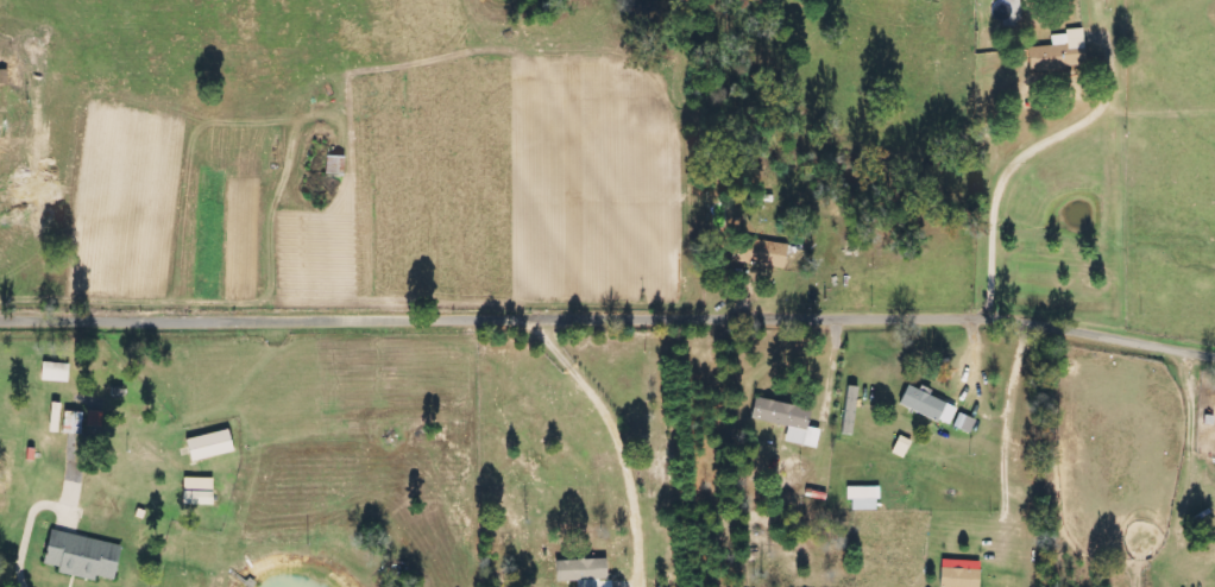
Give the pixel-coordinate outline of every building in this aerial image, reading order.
[(1027,48),(1028,72),(1084,69),(1082,29),(1064,30),(1065,35),(1051,35),(1051,46),(1027,48)] [(784,268),(786,244),(737,239),(734,264),(784,268)] [(68,382),(69,364),(42,363),(41,381),(68,382)] [(956,408),(928,396),(931,391),(920,386),(918,390),(907,385),(898,405),(948,427),(956,408)] [(810,410),(753,398),(749,419),(786,427),(783,442),(815,449),(819,430),(807,428),(810,410)] [(190,463),(232,452),(226,430),(184,441),(190,463)] [(211,479),(182,478),(182,505),(211,506),(211,479)] [(846,488),(846,501),(851,501),(851,511),(875,511),(875,500),(879,500),(878,488),(846,488)] [(93,581),(94,576),(113,580),(120,544),(48,531),(42,565),(57,568),(56,574),(93,581)] [(554,561),(554,582),(582,581),(582,583),(605,582),(605,559),(554,561)] [(940,560),(939,586),(978,586),(979,561),(940,560)]
